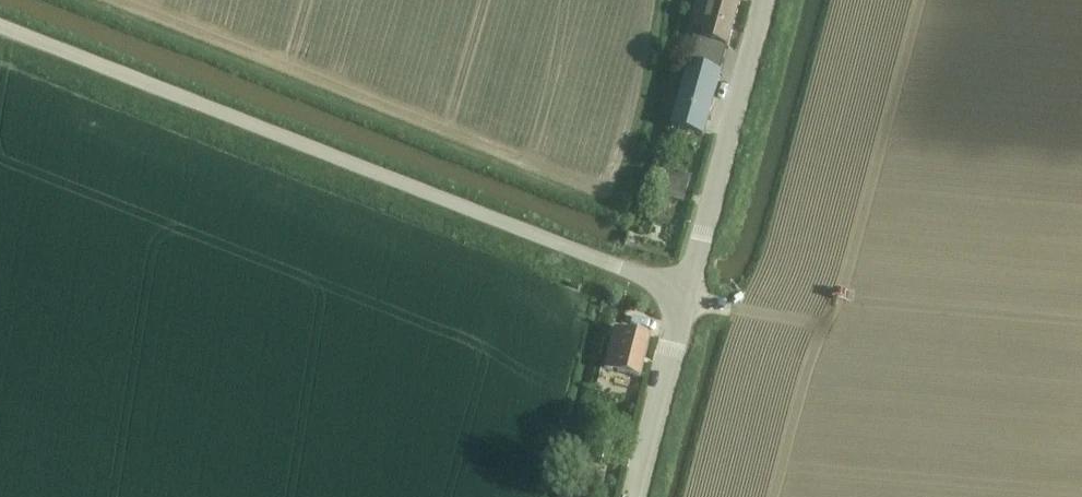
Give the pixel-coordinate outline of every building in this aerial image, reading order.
[(740,0),(710,0),(706,14),(697,11),(692,28),(702,31),(699,41),(727,48),(740,0)] [(702,137),(720,74),(688,66),(671,129),(702,137)] [(683,206),(690,179),(660,169),(652,196),(683,206)] [(640,379),(650,338),(615,329),(604,370),(640,379)]
